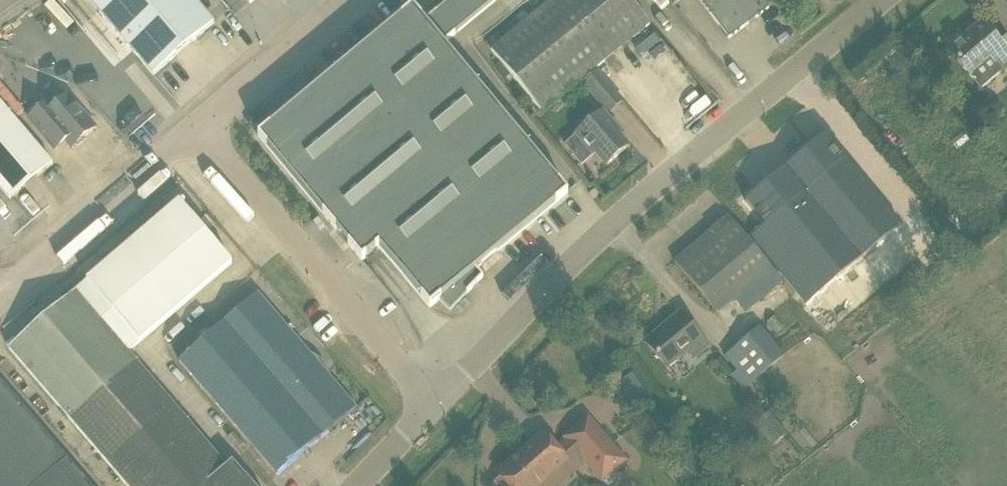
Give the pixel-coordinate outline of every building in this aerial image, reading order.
[(153,75),(214,23),(194,0),(89,0),(153,75)] [(425,22),(413,6),(257,134),(359,260),(376,246),(427,308),(436,300),(447,311),(480,277),(474,269),(566,194),(443,43),(496,0),(452,0),(425,22)] [(591,73),(650,24),(630,0),(554,0),(541,11),(591,73)] [(729,38),(769,8),(763,0),(699,0),(729,38)] [(591,73),(541,11),(491,51),(542,114),(591,73)] [(1000,67),(1006,62),(1006,41),(1006,40),(1001,45),(982,22),(950,49),(959,60),(957,61),(980,89),(1003,70),(1000,67)] [(609,113),(622,102),(596,71),(583,82),(609,113)] [(84,138),(95,128),(68,97),(56,107),(51,106),(48,103),(29,118),(47,140),(56,149),(66,140),(72,148),(75,146),(78,146),(83,142),(84,138)] [(53,165),(6,109),(0,103),(0,188),(10,200),(53,165)] [(581,165),(593,155),(595,153),(606,166),(628,147),(617,134),(619,132),(602,112),(576,134),(576,135),(565,145),(581,165)] [(751,238),(805,303),(900,225),(825,136),(791,164),(790,162),(782,168),(784,170),(745,203),(765,226),(751,238)] [(138,345),(217,277),(232,264),(179,202),(85,283),(138,345)] [(717,313),(771,268),(728,218),(675,263),(717,313)] [(233,462),(228,467),(129,353),(138,345),(85,283),(9,348),(127,485),(253,485),(233,462)] [(251,446),(297,406),(287,394),(319,367),(310,356),(311,355),(309,353),(308,354),(299,343),(300,342),(257,293),(215,330),(215,331),(180,362),(251,446)] [(708,346),(681,313),(664,327),(665,329),(647,344),(667,368),(689,350),(695,357),(708,346)] [(735,348),(758,378),(786,356),(763,327),(735,348)] [(287,394),(297,406),(324,437),(357,409),(329,377),(328,378),(319,367),(287,394)] [(613,382),(625,405),(646,394),(635,371),(613,382)] [(58,468),(68,459),(0,380),(0,485),(73,485),(58,468)] [(324,437),(297,406),(251,446),(277,476),(313,445),(313,446),(324,437)] [(786,435),(778,424),(775,421),(761,432),(764,435),(773,446),(786,435)] [(570,465),(543,434),(497,473),(508,485),(546,485),(570,465)]
